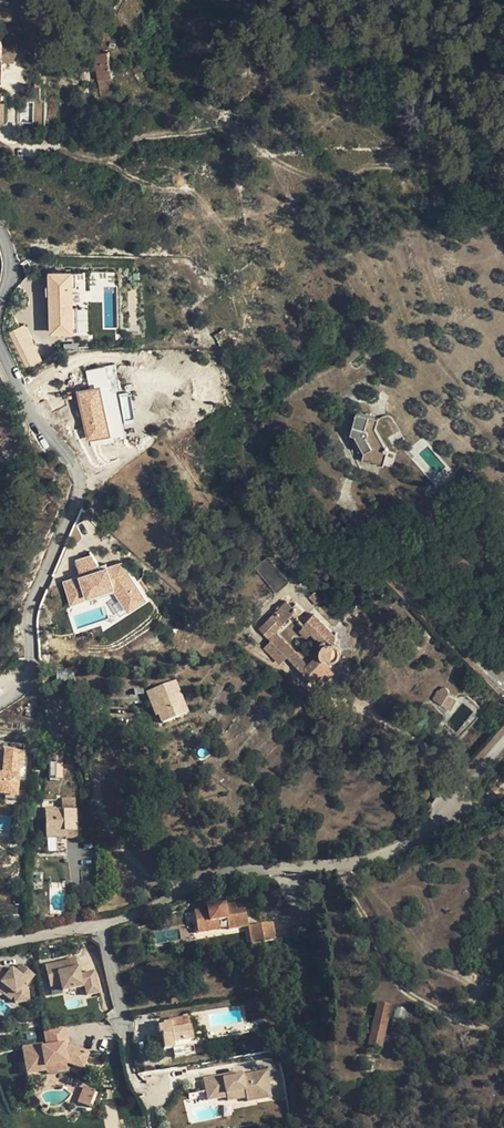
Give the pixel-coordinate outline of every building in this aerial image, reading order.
[(2,79),(2,62),(13,62),(17,52),(12,43),(11,43),(2,43),(1,40),(0,40),(0,79),(2,79)] [(98,80),(113,77),(109,52),(95,54),(98,80)] [(135,74),(142,70),(144,69),(141,63),(132,69),(135,74)] [(142,70),(135,74),(140,81),(145,77),(142,70)] [(108,95),(114,87),(113,77),(98,80),(101,96),(108,95)] [(71,273),(48,274),(49,336),(73,336),(71,273)] [(24,325),(9,333),(27,368),(42,361),(24,325)] [(99,388),(77,392),(87,441),(108,437),(99,388)] [(379,418),(357,411),(351,434),(355,435),(364,452),(362,459),(363,461),(370,461),(370,463),(376,463),(377,465),(384,465),(388,450),(389,450),(387,446),(386,446),(376,428),(379,418)] [(39,474),(21,484),(28,496),(45,487),(39,474)] [(79,577),(63,582),(71,607),(113,592),(128,614),(146,602),(121,563),(100,570),(92,555),(74,560),(79,577)] [(277,593),(289,582),(268,557),(255,568),(277,593)] [(318,604),(320,602),(313,594),(311,595),(318,604)] [(269,638),(277,631),(309,663),(301,670),(313,682),(320,684),(332,672),(327,666),(332,661),(334,661),(340,656),(341,653),(341,651),(340,648),(335,643),(337,635),(314,613),(302,626),(295,617),(302,610),(296,603),(292,607),(286,601),(259,629),(269,638)] [(309,663),(277,631),(269,638),(271,641),(263,648),(280,664),(287,657),(301,670),(309,663)] [(73,668),(56,668),(56,682),(73,682),(73,668)] [(174,682),(150,692),(159,716),(162,723),(186,714),(174,682)] [(438,690),(433,698),(451,709),(456,700),(448,695),(448,692),(448,691),(447,689),(444,688),(442,689),(440,691),(438,690)] [(159,716),(150,692),(147,693),(156,717),(159,716)] [(4,748),(3,769),(0,769),(0,794),(19,795),(20,767),(25,767),(26,749),(4,748)] [(49,763),(61,764),(62,754),(50,754),(49,763)] [(61,764),(49,763),(49,777),(61,778),(61,764)] [(63,811),(74,810),(74,799),(62,799),(63,811)] [(74,810),(63,811),(55,811),(55,808),(45,808),(46,838),(76,837),(75,810),(74,810)] [(304,848),(305,841),(283,837),(282,843),(304,848)] [(207,908),(194,910),(197,929),(209,927),(208,922),(218,920),(226,919),(228,929),(248,926),(245,909),(236,910),(233,911),(232,904),(225,905),(225,900),(207,903),(207,908)] [(218,920),(208,922),(209,927),(197,929),(198,933),(220,929),(218,920)] [(272,922),(248,926),(250,944),(275,940),(272,922)] [(76,958),(45,965),(50,987),(61,985),(62,991),(84,986),(86,995),(99,992),(95,974),(80,977),(79,974),(76,958)] [(0,969),(0,984),(1,983),(15,995),(14,997),(15,1003),(29,1002),(28,988),(23,985),(24,984),(27,986),(35,975),(21,965),(15,972),(12,969),(9,973),(3,968),(0,969)] [(1,983),(0,984),(0,992),(11,1001),(14,997),(15,995),(1,983)] [(391,1006),(377,1003),(367,1045),(381,1048),(391,1006)] [(406,1009),(395,1007),(391,1027),(402,1030),(406,1009)] [(163,1026),(157,1027),(159,1034),(161,1034),(164,1049),(173,1048),(174,1048),(173,1043),(193,1040),(189,1017),(168,1020),(169,1023),(163,1024),(163,1026)] [(64,1024),(43,1028),(46,1046),(42,1047),(41,1044),(23,1048),(27,1074),(46,1071),(45,1067),(67,1063),(82,1069),(89,1053),(75,1048),(68,1049),(63,1050),(62,1039),(66,1039),(64,1024)] [(193,1040),(173,1043),(174,1048),(173,1048),(174,1057),(195,1054),(193,1040)] [(220,1081),(205,1083),(208,1100),(227,1096),(227,1093),(245,1090),(246,1097),(247,1101),(271,1096),(266,1070),(242,1075),(225,1078),(225,1075),(219,1076),(220,1081)] [(95,1092),(83,1087),(77,1103),(89,1108),(95,1092)] [(245,1090),(227,1093),(227,1096),(228,1100),(246,1097),(245,1090)]
